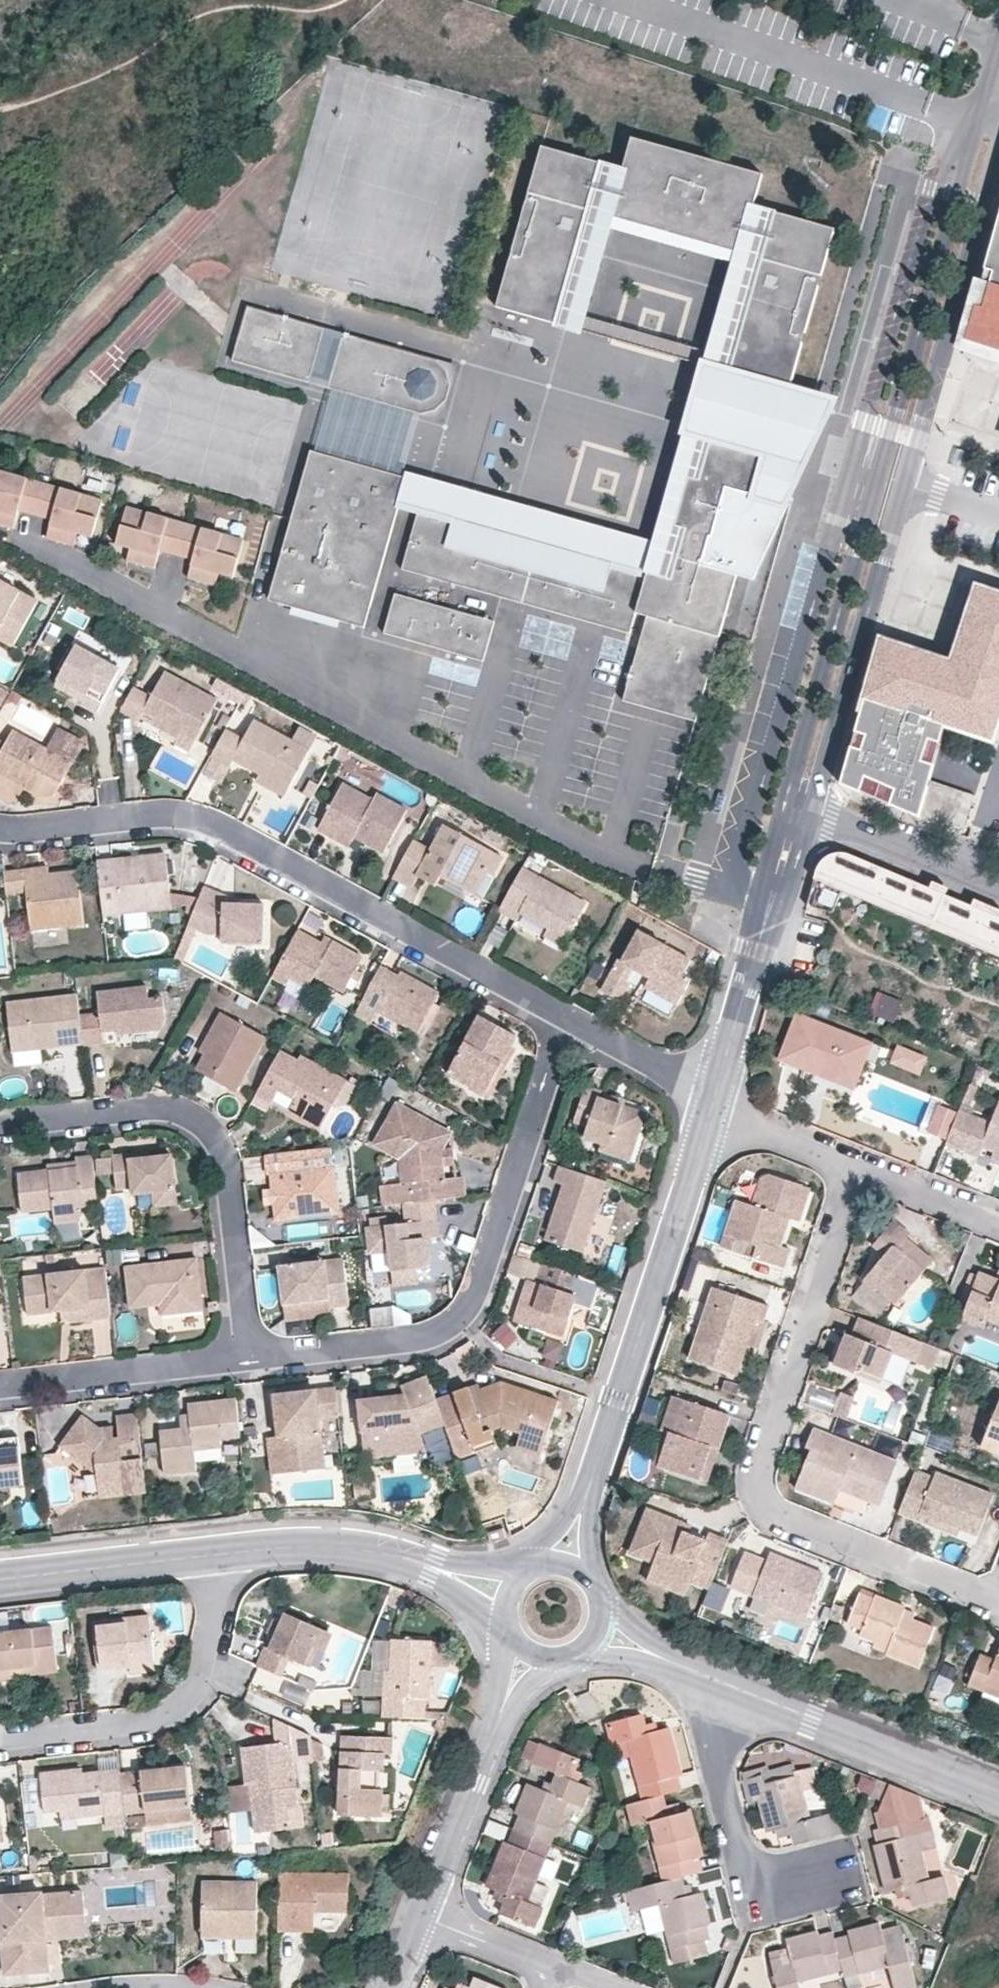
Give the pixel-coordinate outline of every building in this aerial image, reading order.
[(741,269),(758,213),(764,187),(633,149),(625,174),(609,231),(741,269)] [(498,309),(560,329),(574,281),(531,269),(534,260),(565,269),(569,256),(580,259),(586,239),(573,234),(576,221),(548,212),(551,203),(592,215),(605,168),(542,150),(498,309)] [(609,231),(625,174),(605,168),(592,215),(551,203),(548,212),(576,221),(573,234),(586,239),(580,259),(569,256),(565,269),(534,260),(531,269),(574,281),(560,329),(579,335),(609,231)] [(444,521),(462,525),(456,549),(602,589),(608,565),(650,577),(638,618),(648,621),(658,623),(710,441),(774,460),(740,581),(755,585),(787,520),(841,408),(794,395),(730,377),(743,331),(785,343),(787,333),(756,323),(760,309),(750,307),(755,287),(769,290),(773,277),(802,285),(804,275),(763,263),(776,218),(758,213),(741,269),(732,300),(657,557),(550,526),(407,483),(399,513),(420,518),(436,523),(434,527),(440,528),(444,521)] [(794,395),(840,236),(776,218),(763,263),(804,275),(802,285),(773,277),(769,290),(755,287),(750,307),(760,309),(756,323),(787,333),(785,343),(743,331),(730,377),(794,395)] [(985,279),(991,280),(993,281),(988,297),(981,295),(969,340),(998,349),(998,226),(985,279)] [(988,297),(993,281),(991,280),(985,279),(981,295),(988,297)] [(312,385),(328,331),(251,309),(236,362),(312,385)] [(328,331),(312,385),(332,390),(347,336),(328,331)] [(379,392),(398,400),(410,413),(426,418),(433,415),(435,414),(444,408),(452,395),(453,387),(449,375),(437,362),(426,359),(410,365),(389,359),(392,349),(347,336),(332,390),(376,403),(379,392)] [(410,365),(426,359),(392,349),(389,359),(410,365)] [(376,403),(410,413),(398,400),(379,392),(376,403)] [(624,704),(697,726),(740,581),(774,460),(710,441),(658,623),(648,621),(624,704)] [(312,454),(278,574),(286,577),(278,606),(364,630),(399,513),(407,483),(312,454)] [(13,531),(18,513),(50,522),(45,541),(68,548),(71,535),(94,541),(104,503),(0,474),(0,528),(13,531)] [(127,510),(117,547),(136,553),(132,566),(154,572),(160,552),(193,562),(188,581),(209,586),(212,575),(234,581),(245,543),(127,510)] [(462,525),(444,521),(440,528),(434,527),(436,523),(420,518),(403,574),(414,577),(430,582),(632,639),(638,618),(650,577),(608,565),(602,589),(456,549),(462,525)] [(286,577),(278,574),(270,603),(278,606),(286,577)] [(866,696),(882,638),(953,661),(978,585),(998,592),(998,585),(973,577),(949,652),(877,629),(859,694),(866,696)] [(14,648),(38,602),(0,581),(0,640),(14,648)] [(978,585),(953,661),(882,638),(866,696),(874,699),(957,724),(995,736),(998,724),(998,592),(978,585)] [(396,597),(384,635),(484,664),(495,626),(396,597)] [(570,639),(572,623),(526,618),(522,650),(560,654),(562,638),(570,639)] [(87,694),(83,704),(82,705),(97,713),(121,671),(76,646),(59,679),(87,694)] [(134,688),(121,711),(140,722),(145,713),(156,719),(181,733),(196,742),(218,702),(165,673),(151,699),(134,688)] [(54,689),(83,704),(87,694),(59,679),(54,689)] [(11,694),(0,688),(0,707),(2,709),(11,694)] [(870,713),(874,699),(866,696),(861,711),(870,713)] [(861,711),(841,782),(928,818),(940,779),(957,724),(874,699),(870,713),(861,711)] [(181,733),(156,719),(152,727),(177,740),(181,733)] [(226,731),(211,757),(230,767),(235,761),(259,775),(288,791),(310,751),(255,721),(243,741),(226,731)] [(25,789),(40,798),(49,782),(59,788),(73,764),(13,732),(5,745),(0,742),(0,775),(25,789)] [(220,787),(230,767),(211,757),(200,776),(220,787)] [(21,796),(25,789),(0,775),(0,784),(21,796)] [(288,791),(259,775),(255,782),(284,798),(288,791)] [(965,834),(978,791),(940,779),(928,818),(965,834)] [(53,798),(59,788),(49,782),(40,798),(53,798)] [(349,848),(352,843),(355,837),(362,841),(384,854),(408,811),(377,794),(373,800),(343,784),(318,830),(349,848)] [(972,837),(985,793),(978,791),(965,834),(972,837)] [(414,841),(394,878),(413,889),(419,878),(422,873),(438,882),(441,877),(474,896),(486,874),(491,877),(502,857),(444,825),(431,850),(414,841)] [(355,837),(352,843),(358,847),(362,841),(355,837)] [(886,871),(840,851),(828,856),(820,865),(813,883),(818,884),(813,904),(831,911),(843,882),(876,895),(886,871)] [(98,862),(103,917),(172,910),(165,853),(98,862)] [(48,868),(25,870),(25,878),(49,875),(48,868)] [(522,869),(499,911),(516,921),(520,913),(548,929),(568,939),(587,904),(522,869)] [(25,870),(5,873),(7,895),(26,892),(31,932),(84,925),(78,872),(49,875),(25,878),(25,870)] [(910,881),(886,871),(876,895),(872,905),(896,915),(910,881)] [(422,873),(419,878),(436,887),(438,882),(422,873)] [(933,919),(944,895),(910,881),(896,915),(929,929),(933,919)] [(876,895),(843,882),(839,891),(872,905),(876,895)] [(207,926),(204,935),(208,937),(222,936),(222,944),(264,946),(265,905),(236,905),(223,904),(223,895),(203,887),(191,919),(207,926)] [(236,901),(223,895),(223,904),(236,905),(236,901)] [(958,930),(954,939),(970,947),(985,912),(970,906),(944,895),(933,919),(958,930)] [(987,906),(972,900),(970,906),(985,912),(987,906)] [(896,915),(872,905),(868,914),(892,924),(896,915)] [(987,906),(985,912),(998,918),(998,911),(987,906)] [(988,953),(991,944),(998,947),(998,918),(985,912),(970,947),(987,954),(988,953)] [(929,929),(896,915),(892,924),(926,938),(929,929)] [(191,919),(187,928),(204,935),(207,926),(191,919)] [(958,930),(933,919),(929,929),(954,939),(958,930)] [(568,939),(548,929),(543,937),(563,948),(568,939)] [(298,930),(272,978),(288,986),(291,980),(308,989),(315,977),(344,993),(347,987),(352,979),(363,958),(325,938),(321,943),(298,930)] [(649,978),(644,987),(677,1005),(691,981),(683,976),(691,961),(639,932),(622,962),(619,960),(601,991),(620,1003),(630,984),(628,982),(633,970),(649,978)] [(988,953),(998,958),(998,947),(991,944),(988,953)] [(394,974),(381,967),(361,1003),(419,1033),(440,994),(400,972),(398,976),(395,981),(391,979),(394,974)] [(352,979),(347,987),(353,991),(358,982),(352,979)] [(79,1016),(83,1045),(104,1043),(103,1032),(117,1030),(117,1035),(135,1033),(134,1026),(142,1025),(142,1032),(160,1029),(166,1020),(164,997),(149,999),(147,987),(97,993),(99,1014),(79,1016)] [(677,1005),(644,987),(637,1002),(669,1019),(677,1005)] [(875,989),(867,1013),(894,1022),(902,998),(875,989)] [(40,1050),(83,1045),(79,1016),(77,995),(6,1003),(11,1046),(39,1043),(40,1050)] [(216,1033),(226,1015),(221,1013),(211,1031),(216,1033)] [(813,1067),(856,1084),(866,1058),(861,1056),(866,1041),(797,1013),(778,1060),(811,1073),(813,1067)] [(265,1037),(226,1015),(216,1033),(211,1031),(204,1043),(209,1047),(204,1056),(195,1071),(235,1092),(265,1037)] [(490,1087),(515,1042),(518,1037),(479,1015),(446,1075),(470,1088),(474,1080),(490,1087)] [(861,1056),(866,1058),(872,1043),(866,1041),(861,1056)] [(519,1044),(515,1042),(490,1087),(474,1080),(470,1088),(468,1090),(488,1101),(519,1044)] [(12,1053),(40,1050),(39,1043),(11,1046),(12,1053)] [(198,1052),(204,1056),(209,1047),(204,1043),(198,1052)] [(929,1058),(896,1044),(888,1062),(921,1077),(929,1058)] [(280,1051),(252,1103),(267,1112),(278,1090),(293,1099),(295,1095),(299,1090),(310,1096),(306,1102),(310,1103),(301,1120),(320,1130),(347,1080),(301,1056),(298,1061),(280,1051)] [(811,1073),(854,1090),(856,1084),(813,1067),(811,1073)] [(646,1115),(624,1108),(609,1103),(599,1099),(601,1091),(586,1087),(573,1122),(588,1127),(584,1140),(600,1145),(633,1155),(646,1115)] [(299,1090),(295,1095),(306,1102),(310,1096),(299,1090)] [(609,1103),(624,1108),(627,1100),(611,1095),(609,1103)] [(945,1144),(978,1157),(983,1147),(993,1151),(998,1153),(998,1102),(991,1122),(959,1110),(945,1144)] [(436,1200),(465,1197),(462,1177),(445,1178),(442,1150),(451,1134),(397,1104),(374,1145),(400,1159),(403,1183),(413,1182),(415,1202),(436,1200)] [(630,1163),(633,1155),(600,1145),(599,1153),(630,1163)] [(292,1173),(271,1174),(275,1218),(278,1217),(309,1214),(338,1211),(331,1148),(289,1153),(292,1173)] [(993,1151),(991,1160),(998,1163),(998,1153),(993,1151)] [(128,1161),(151,1157),(150,1152),(127,1155),(128,1161)] [(289,1153),(269,1155),(271,1174),(292,1173),(289,1153)] [(93,1166),(92,1155),(75,1157),(76,1160),(47,1165),(48,1171),(93,1166)] [(172,1155),(151,1157),(128,1161),(127,1155),(112,1157),(116,1189),(132,1187),(132,1195),(153,1193),(155,1207),(177,1204),(172,1155)] [(79,1208),(98,1206),(93,1166),(48,1171),(18,1174),(22,1213),(53,1209),(55,1223),(80,1220),(79,1208)] [(584,1253),(607,1182),(558,1166),(553,1182),(562,1185),(556,1203),(563,1205),(551,1242),(584,1253)] [(790,1218),(801,1184),(772,1175),(768,1174),(761,1178),(751,1205),(737,1200),(720,1247),(785,1268),(790,1248),(781,1245),(790,1218)] [(811,1188),(801,1184),(790,1218),(801,1222),(811,1188)] [(438,1219),(436,1200),(415,1202),(411,1203),(414,1222),(438,1219)] [(543,1240),(551,1242),(563,1205),(556,1203),(543,1240)] [(309,1214),(278,1217),(278,1227),(309,1222),(309,1214)] [(423,1239),(426,1239),(440,1237),(438,1219),(414,1222),(385,1226),(391,1272),(429,1267),(427,1248),(424,1248),(423,1239)] [(898,1249),(907,1238),(910,1234),(894,1220),(873,1245),(885,1256),(864,1281),(877,1291),(878,1289),(897,1304),(924,1270),(898,1249)] [(881,1225),(872,1223),(869,1236),(878,1238),(881,1225)] [(933,1259),(907,1238),(898,1249),(924,1270),(933,1259)] [(563,1336),(582,1276),(542,1263),(515,1254),(508,1271),(527,1278),(514,1321),(563,1336)] [(278,1265),(282,1306),(329,1301),(330,1309),(349,1306),(343,1258),(278,1265)] [(160,1311),(202,1306),(197,1259),(125,1266),(129,1309),(147,1307),(146,1300),(159,1300),(160,1305),(160,1311)] [(71,1323),(110,1317),(105,1268),(36,1276),(38,1294),(26,1296),(28,1316),(61,1312),(68,1311),(70,1321),(71,1323)] [(996,1277),(980,1271),(964,1311),(987,1320),(998,1324),(998,1278),(996,1277)] [(38,1294),(36,1276),(24,1277),(26,1296),(38,1294)] [(738,1375),(747,1345),(755,1318),(763,1321),(768,1306),(714,1287),(689,1358),(738,1375)] [(329,1301),(282,1306),(284,1324),(331,1319),(330,1309),(329,1301)] [(390,1304),(369,1305),(370,1323),(390,1323),(390,1304)] [(203,1312),(202,1306),(160,1311),(161,1317),(203,1312)] [(62,1322),(70,1321),(68,1311),(61,1312),(62,1322)] [(984,1328),(987,1320),(964,1311),(961,1320),(984,1328)] [(922,1342),(858,1317),(851,1335),(846,1333),(833,1364),(854,1373),(856,1368),(881,1378),(883,1379),(893,1353),(905,1358),(914,1361),(922,1342)] [(755,1318),(747,1345),(755,1348),(763,1321),(755,1318)] [(539,1354),(557,1360),(563,1341),(545,1336),(539,1354)] [(895,1383),(905,1358),(893,1353),(883,1379),(895,1383)] [(856,1368),(854,1373),(879,1383),(881,1378),(856,1368)] [(418,1432),(444,1423),(435,1400),(426,1376),(400,1387),(404,1395),(395,1397),(380,1398),(358,1401),(365,1456),(424,1450),(418,1432)] [(521,1434),(545,1442),(558,1400),(500,1382),(479,1389),(481,1394),(471,1397),(468,1388),(454,1393),(470,1439),(492,1431),(501,1427),(521,1434)] [(379,1385),(380,1398),(395,1397),(395,1383),(379,1385)] [(481,1394),(479,1389),(478,1384),(468,1388),(471,1397),(481,1394)] [(318,1419),(339,1417),(335,1388),(273,1396),(278,1437),(288,1437),(293,1473),(324,1469),(318,1419)] [(454,1393),(435,1400),(444,1423),(456,1458),(475,1451),(470,1439),(454,1393)] [(835,1414),(848,1419),(855,1398),(842,1393),(835,1414)] [(216,1438),(240,1436),(236,1399),(187,1405),(189,1416),(189,1420),(181,1422),(181,1430),(159,1432),(164,1473),(196,1470),(194,1450),(193,1441),(216,1438)] [(711,1446),(718,1449),(730,1414),(685,1399),(674,1433),(669,1432),(658,1465),(699,1479),(711,1446)] [(998,1443),(998,1402),(985,1438),(998,1443)] [(122,1470),(143,1467),(137,1414),(116,1416),(119,1438),(114,1439),(106,1441),(105,1433),(98,1427),(83,1414),(59,1444),(95,1472),(97,1489),(124,1487),(122,1470)] [(106,1441),(114,1439),(112,1426),(98,1427),(105,1433),(106,1441)] [(868,1485),(864,1498),(880,1505),(897,1461),(813,1427),(805,1447),(810,1450),(797,1482),(816,1490),(814,1495),(834,1503),(841,1489),(846,1475),(868,1485)] [(496,1444),(492,1431),(470,1439),(475,1451),(496,1444)] [(0,1435),(0,1486),(23,1483),(18,1433),(0,1435)] [(540,1455),(545,1442),(521,1434),(516,1447),(540,1455)] [(271,1476),(293,1473),(288,1437),(278,1437),(267,1438),(271,1476)] [(217,1447),(216,1438),(193,1441),(194,1450),(217,1447)] [(707,1482),(718,1449),(711,1446),(699,1479),(707,1482)] [(145,1484),(143,1467),(122,1470),(124,1487),(145,1484)] [(915,1470),(899,1512),(917,1519),(920,1511),(960,1528),(978,1534),(993,1494),(935,1472),(933,1477),(915,1470)] [(841,1489),(864,1498),(868,1485),(846,1475),(841,1489)] [(816,1490),(797,1482),(794,1488),(814,1495),(816,1490)] [(146,1492),(145,1484),(124,1487),(125,1494),(146,1492)] [(0,1489),(0,1501),(24,1497),(22,1485),(0,1489)] [(125,1494),(124,1487),(97,1489),(98,1498),(125,1494)] [(692,1580),(709,1588),(728,1540),(709,1532),(705,1541),(689,1534),(678,1529),(680,1521),(648,1508),(630,1553),(654,1562),(693,1576),(692,1580)] [(920,1511),(917,1519),(957,1535),(960,1528),(920,1511)] [(678,1529),(689,1534),(692,1525),(680,1521),(678,1529)] [(487,1533),(490,1542),(497,1540),(506,1537),(504,1528),(487,1533)] [(730,1586),(754,1596),(772,1603),(806,1616),(824,1573),(796,1562),(794,1567),(784,1564),(786,1558),(771,1552),(768,1560),(745,1551),(730,1586)] [(796,1562),(786,1558),(784,1564),(794,1567),(796,1562)] [(686,1597),(692,1580),(693,1576),(654,1562),(647,1582),(686,1597)] [(902,1615),(906,1608),(906,1607),(876,1594),(874,1597),(859,1591),(847,1623),(863,1629),(860,1635),(874,1640),(890,1645),(887,1653),(919,1666),(933,1627),(912,1619),(902,1615)] [(772,1603),(754,1596),(751,1604),(768,1611),(772,1603)] [(915,1612),(906,1608),(902,1615),(912,1619),(915,1612)] [(256,1665),(257,1665),(282,1677),(291,1658),(307,1664),(314,1648),(322,1647),(328,1642),(328,1636),(324,1630),(287,1612),(282,1622),(275,1618),(268,1632),(276,1636),(271,1648),(265,1646),(256,1665)] [(154,1660),(149,1616),(149,1614),(92,1621),(97,1670),(129,1667),(154,1664),(154,1660)] [(13,1681),(13,1679),(13,1676),(57,1670),(52,1626),(0,1632),(0,1682),(13,1681)] [(380,1698),(380,1717),(423,1720),(424,1700),(427,1700),(429,1642),(389,1640),(388,1669),(387,1697),(380,1698)] [(890,1645),(874,1640),(872,1647),(887,1653),(890,1645)] [(67,1654),(76,1654),(74,1641),(66,1642),(67,1654)] [(998,1687),(998,1651),(995,1659),(980,1654),(968,1683),(983,1689),(986,1682),(998,1687)] [(154,1664),(129,1667),(130,1674),(155,1672),(154,1664)] [(13,1676),(13,1679),(58,1674),(57,1670),(13,1676)] [(937,1674),(930,1693),(943,1698),(950,1679),(937,1674)] [(986,1682),(983,1689),(998,1696),(998,1687),(986,1682)] [(663,1795),(681,1789),(677,1775),(683,1773),(671,1727),(659,1730),(653,1732),(651,1722),(645,1724),(642,1713),(607,1721),(613,1743),(628,1739),(633,1756),(643,1800),(663,1795)] [(310,1735),(272,1717),(275,1743),(242,1747),(245,1783),(250,1783),(257,1781),(259,1791),(251,1792),(255,1832),(300,1826),(292,1756),(313,1763),(310,1735)] [(381,1812),(382,1794),(383,1792),(378,1790),(379,1771),(384,1771),(385,1753),(392,1753),(391,1736),(343,1735),(339,1814),(381,1816),(381,1812)] [(532,1763),(541,1742),(529,1738),(520,1759),(532,1763)] [(617,1760),(633,1756),(628,1739),(613,1743),(617,1760)] [(514,1828),(550,1842),(568,1800),(582,1807),(590,1786),(578,1781),(582,1772),(576,1769),(580,1758),(541,1742),(532,1763),(555,1773),(551,1782),(546,1781),(543,1789),(527,1783),(515,1813),(520,1815),(514,1828)] [(124,1812),(124,1814),(191,1808),(185,1764),(119,1772),(124,1812)] [(761,1783),(798,1774),(796,1764),(758,1773),(759,1777),(761,1783)] [(818,1786),(812,1766),(796,1764),(798,1774),(803,1790),(818,1786)] [(119,1772),(118,1768),(83,1772),(77,1773),(77,1767),(40,1772),(44,1812),(60,1811),(88,1807),(89,1816),(124,1812),(119,1772)] [(795,1844),(830,1836),(825,1814),(810,1818),(803,1790),(798,1774),(761,1783),(759,1777),(744,1780),(749,1803),(760,1800),(768,1830),(783,1826),(786,1835),(793,1833),(795,1844)] [(257,1781),(250,1783),(251,1792),(259,1791),(257,1781)] [(933,1847),(921,1795),(890,1783),(878,1809),(882,1826),(875,1827),(879,1843),(874,1844),(887,1891),(896,1889),(903,1887),(905,1896),(911,1894),(914,1905),(950,1896),(943,1874),(929,1878),(921,1850),(933,1847)] [(391,1794),(382,1794),(381,1812),(390,1812),(391,1794)] [(649,1821),(665,1880),(681,1876),(701,1871),(698,1856),(703,1855),(690,1808),(681,1811),(674,1813),(672,1803),(666,1805),(663,1795),(643,1800),(627,1804),(633,1825),(649,1821)] [(678,1801),(672,1803),(674,1813),(681,1811),(678,1801)] [(497,1806),(491,1819),(514,1828),(520,1815),(515,1813),(497,1806)] [(88,1807),(60,1811),(61,1819),(89,1816),(88,1807)] [(841,1833),(836,1811),(825,1814),(830,1836),(841,1833)] [(523,1922),(534,1926),(542,1906),(527,1900),(550,1842),(514,1828),(509,1842),(506,1841),(486,1886),(494,1889),(501,1892),(498,1901),(504,1905),(501,1914),(523,1922)] [(349,1873),(280,1872),(279,1929),(314,1931),(315,1910),(348,1912),(349,1873)] [(665,1880),(627,1890),(633,1912),(660,1904),(674,1962),(707,1954),(704,1941),(709,1939),(706,1925),(710,1924),(702,1891),(693,1894),(686,1896),(683,1885),(681,1876),(665,1880)] [(201,1936),(256,1937),(257,1881),(201,1881),(201,1936)] [(686,1896),(693,1894),(691,1883),(683,1885),(686,1896)] [(898,1898),(905,1896),(903,1887),(896,1889),(898,1898)] [(82,1888),(69,1889),(71,1914),(46,1916),(48,1940),(86,1936),(82,1888)] [(69,1889),(0,1895),(0,1911),(5,1973),(49,1970),(48,1940),(46,1916),(71,1914),(69,1889)] [(490,1897),(498,1901),(501,1892),(494,1889),(490,1897)] [(844,1977),(889,1965),(895,1987),(910,1987),(917,1986),(903,1933),(883,1939),(881,1931),(879,1922),(847,1931),(849,1934),(834,1938),(842,1970),(844,1977)] [(901,1926),(881,1931),(883,1939),(903,1933),(901,1926)] [(832,1932),(819,1935),(818,1931),(785,1939),(787,1947),(789,1956),(770,1960),(777,1987),(801,1987),(799,1979),(842,1970),(834,1938),(832,1932)] [(721,1950),(730,1954),(737,1938),(727,1934),(721,1950)] [(256,1954),(256,1937),(201,1936),(201,1953),(256,1954)] [(789,1956),(787,1947),(768,1951),(770,1960),(789,1956)] [(475,1976),(471,1986),(466,1984),(464,1987),(505,1987),(475,1976)]
